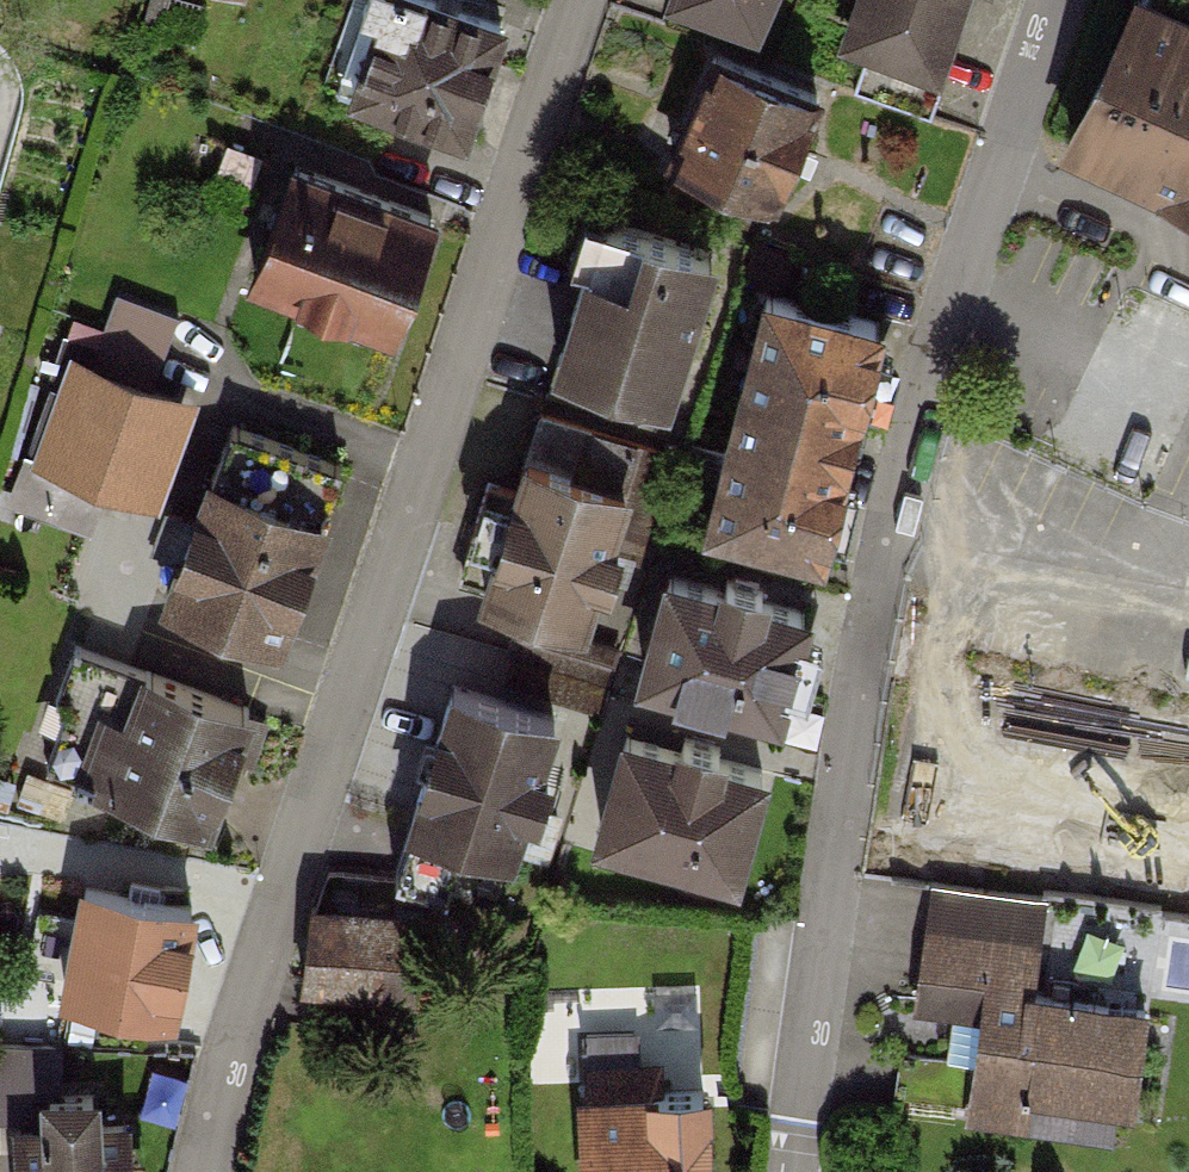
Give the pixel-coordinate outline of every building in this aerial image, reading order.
[(229,21),(236,0),(166,0),(229,21)] [(418,0),(371,0),(340,103),(458,138),(493,23),(418,0)] [(755,16),(761,0),(710,0),(755,16)] [(852,18),(876,28),(853,89),(923,112),(962,0),(858,0),(852,18)] [(1073,140),(1188,196),(1188,0),(1140,0),(1073,140)] [(817,96),(716,54),(674,155),(774,197),(817,96)] [(430,225),(285,176),(247,285),(392,335),(430,225)] [(712,254),(604,217),(546,393),(654,427),(712,254)] [(879,322),(765,293),(707,520),(821,549),(879,322)] [(189,402),(65,359),(28,467),(151,509),(189,402)] [(546,402),(516,488),(489,480),(469,540),(500,549),(486,590),(582,622),(595,580),(607,582),(616,555),(646,562),(682,445),(546,402)] [(341,464),(229,423),(192,521),(170,513),(156,549),(180,558),(167,594),(279,634),(341,464)] [(724,590),(670,575),(643,673),(776,710),(804,611),(759,598),(762,588),(727,578),(724,590)] [(586,638),(517,617),(506,650),(576,671),(586,638)] [(250,707),(76,643),(56,697),(69,702),(47,763),(208,822),(250,707)] [(551,719),(455,688),(394,873),(488,904),(508,846),(543,858),(558,813),(535,805),(546,772),(535,768),(551,719)] [(680,749),(627,735),(600,833),(735,869),(762,769),(717,757),(719,747),(683,737),(680,749)] [(1045,898),(935,883),(918,999),(985,1008),(977,1063),(900,1052),(893,1098),(1028,1117),(1032,1092),(1132,1107),(1146,1011),(1031,994),(1045,898)] [(191,906),(85,886),(56,1041),(134,1043),(141,1005),(171,1011),(191,906)] [(438,920),(314,905),(305,978),(430,993),(438,920)] [(20,1126),(22,1171),(128,1171),(125,1121),(93,1122),(93,1094),(55,1094),(56,1048),(0,1046),(0,1119),(19,1119),(20,1126)] [(574,1100),(577,1171),(704,1171),(700,1095),(574,1100)]
